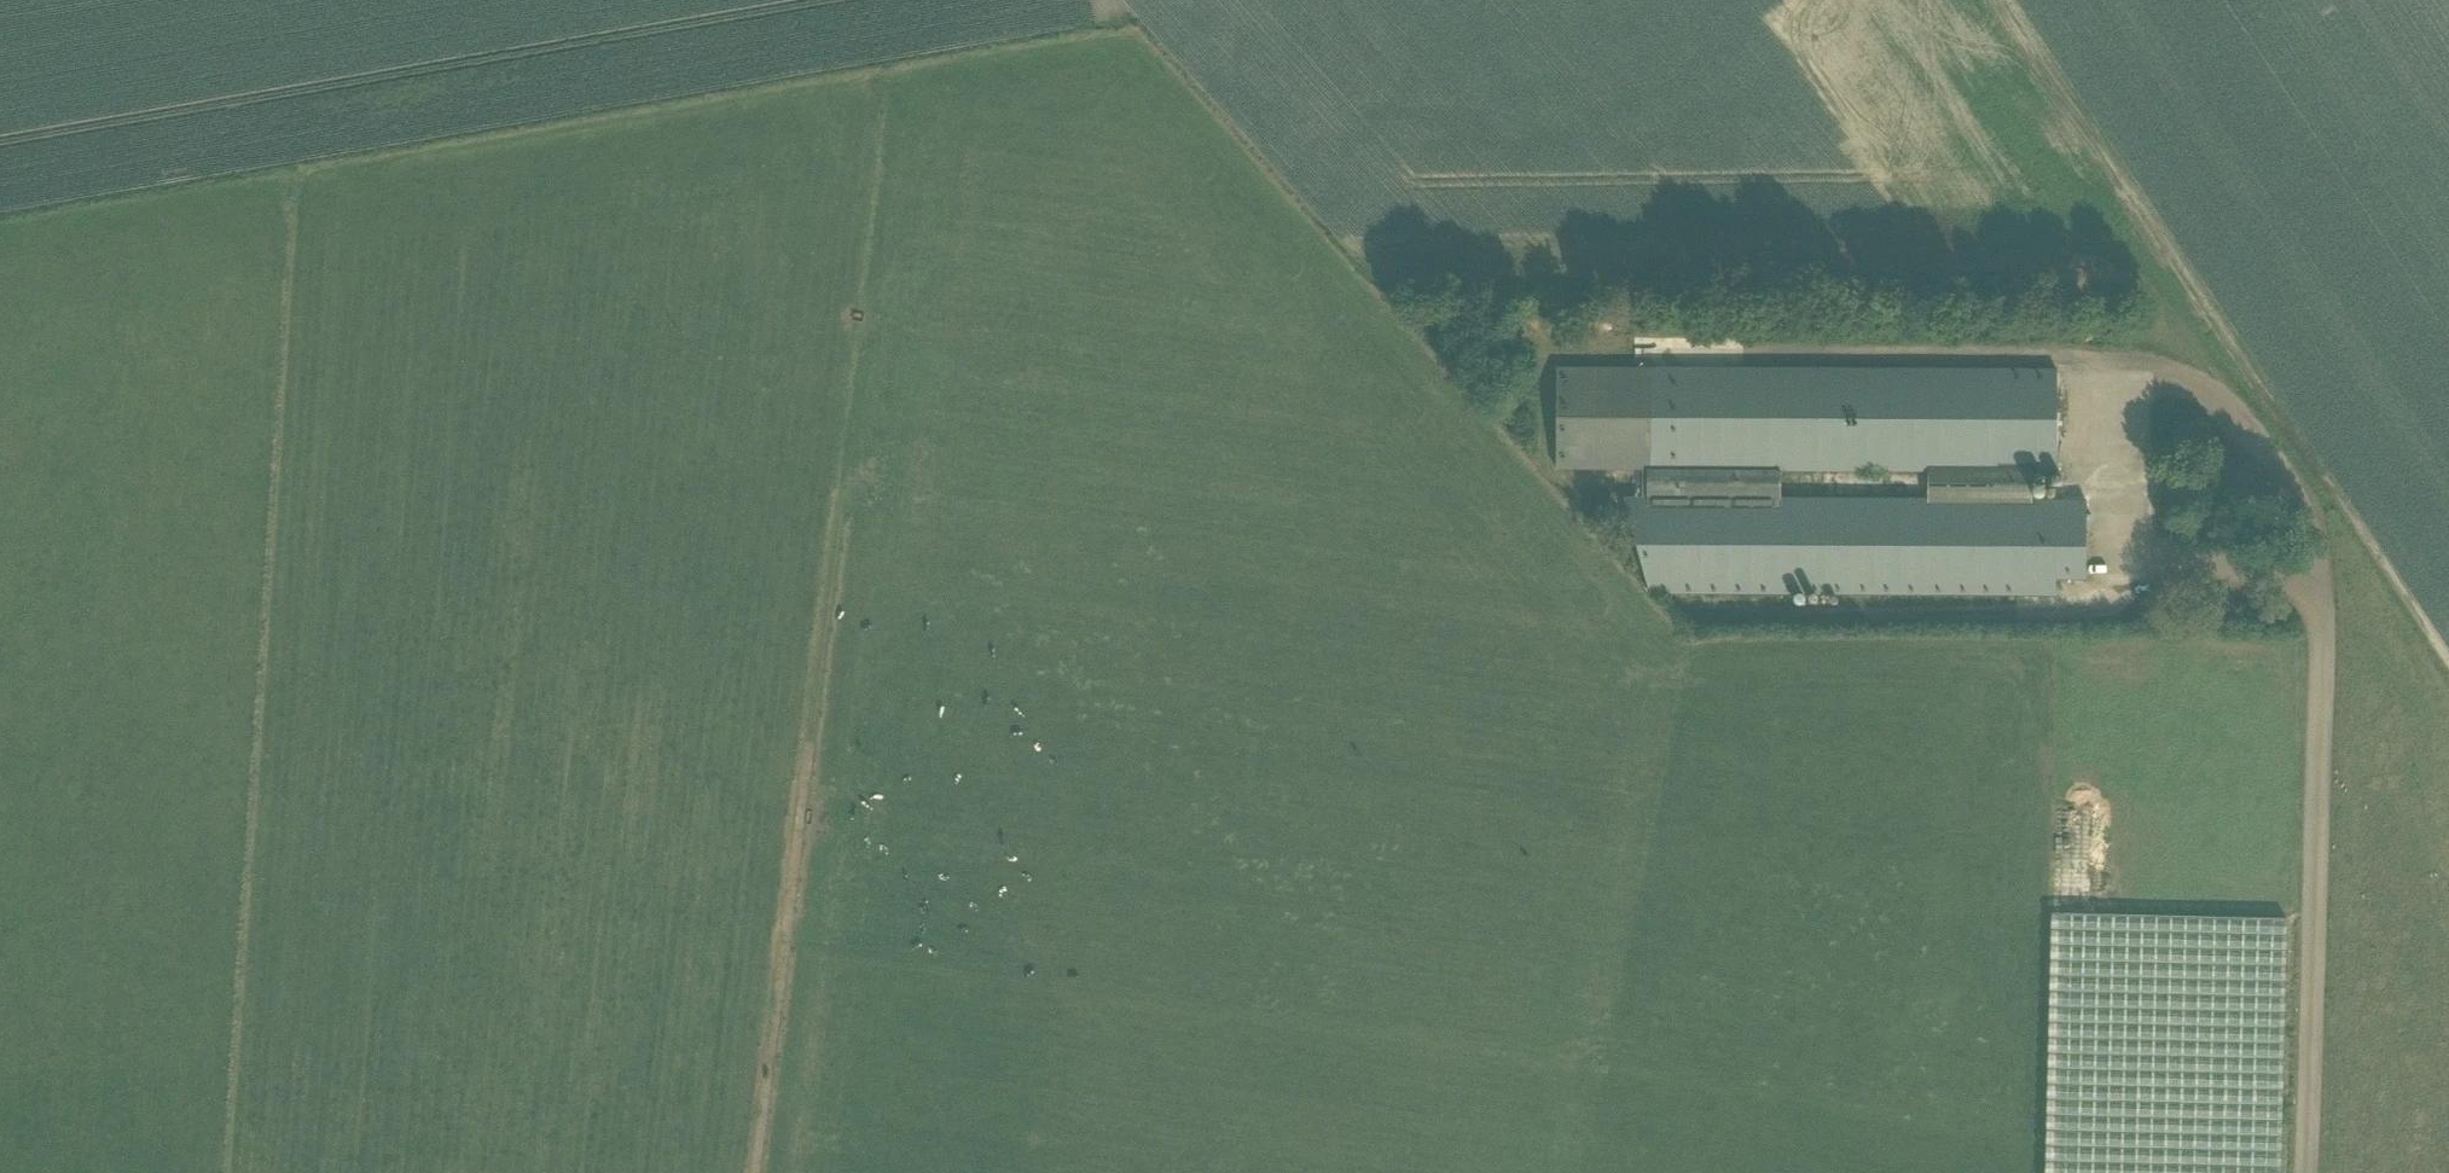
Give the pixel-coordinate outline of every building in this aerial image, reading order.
[(1641,469),(1641,593),(2058,594),(2058,577),(2088,577),(2088,497),(2036,497),(2036,479),(2059,479),(2060,366),(1558,365),(1557,469),(1641,469)] [(2047,1172),(2281,1172),(2288,918),(2054,912),(2047,1172)]
